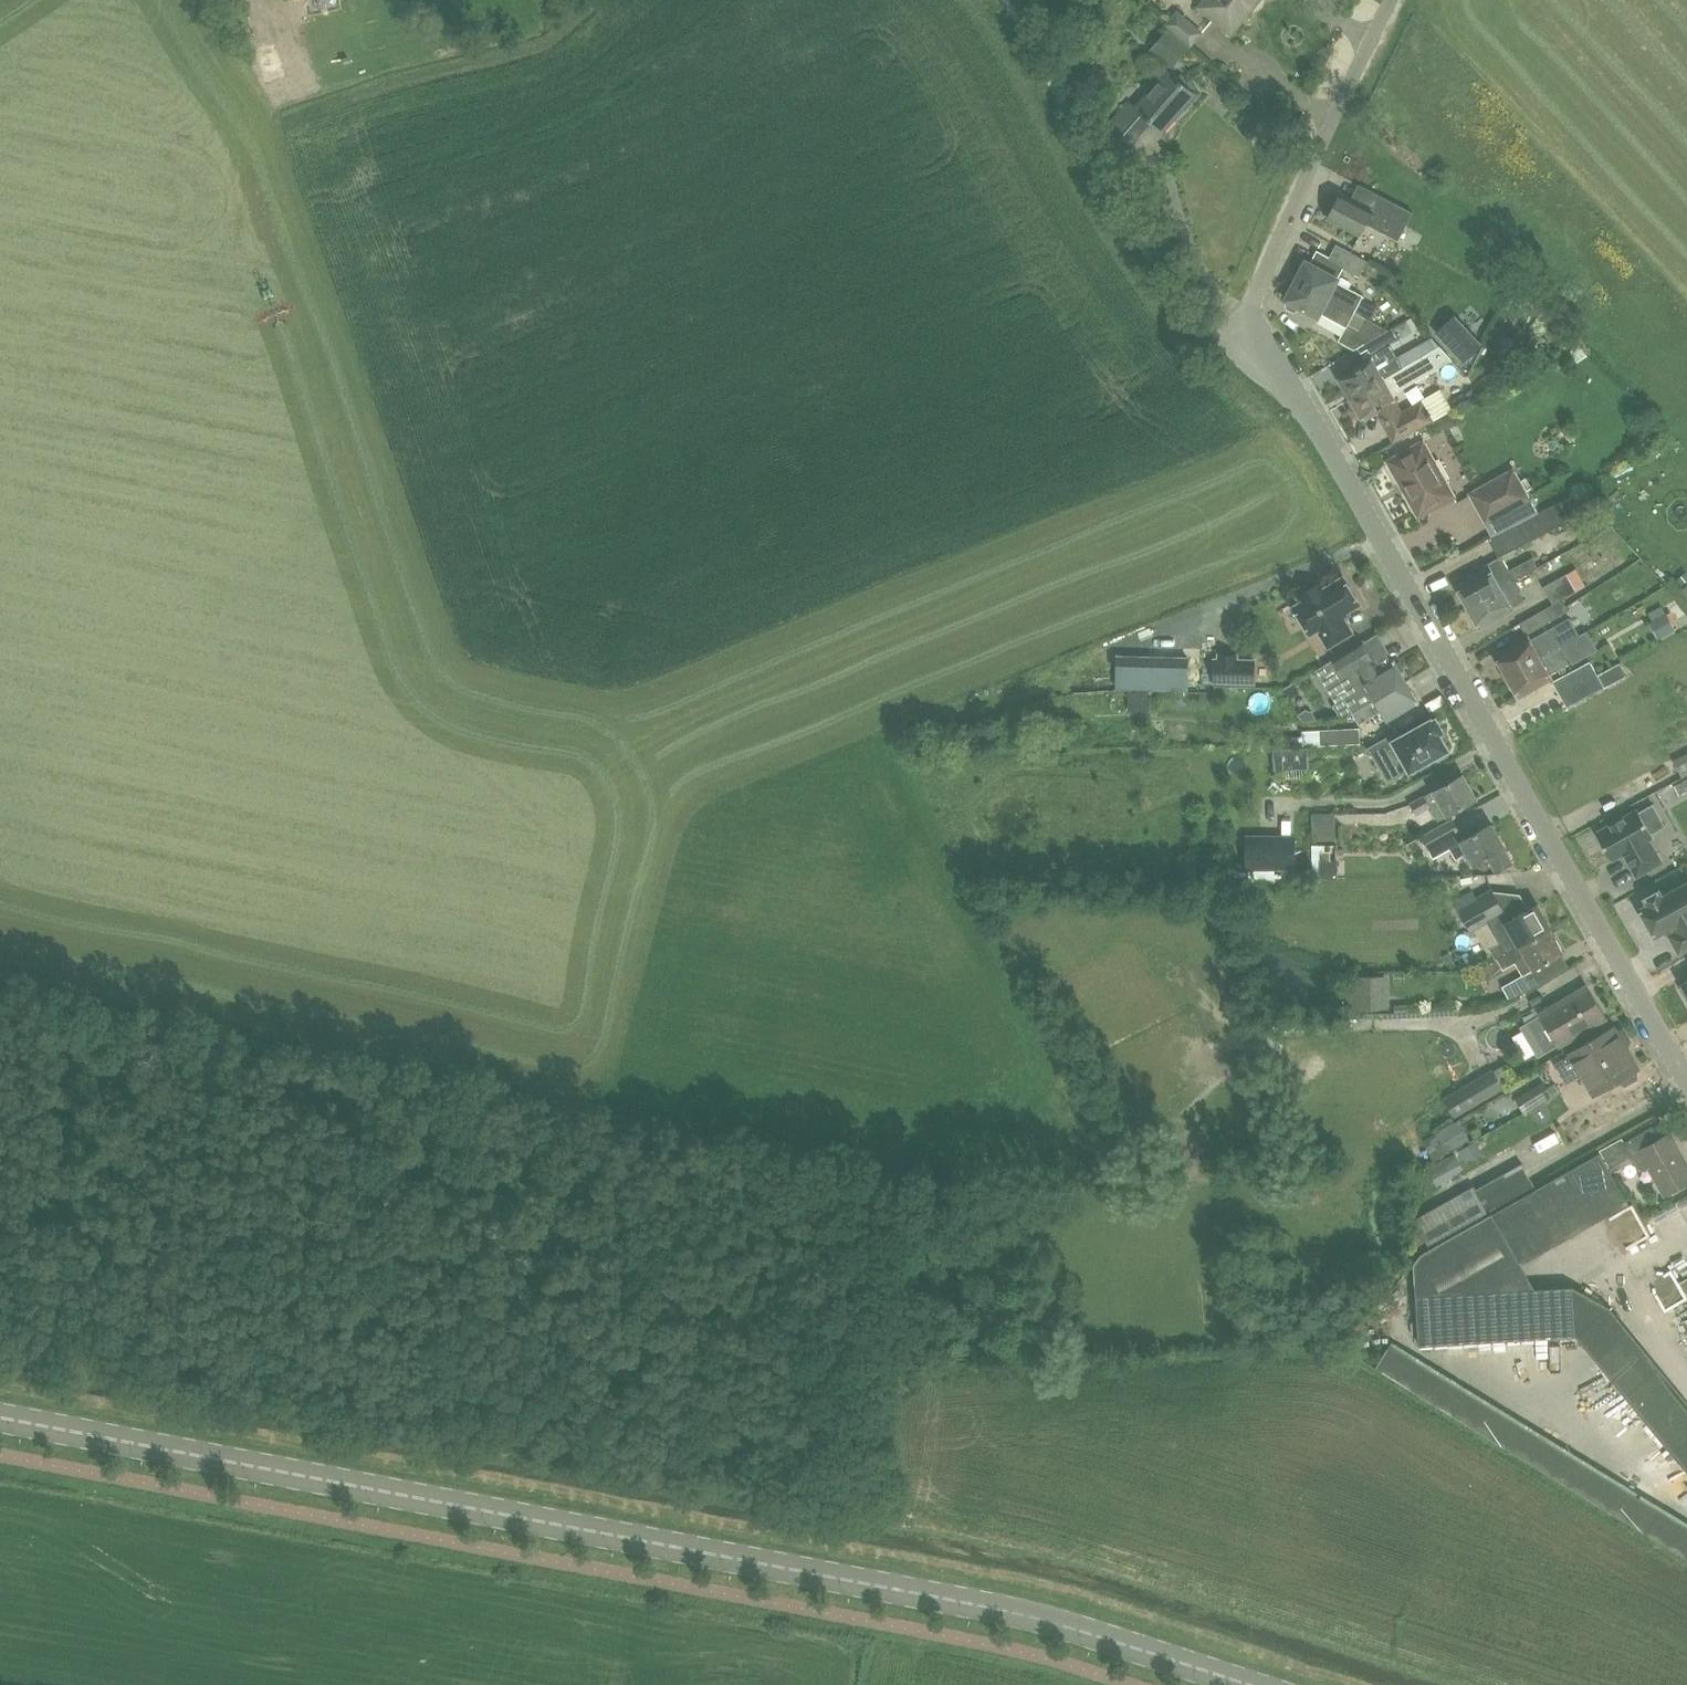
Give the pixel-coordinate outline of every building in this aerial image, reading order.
[(1253,0),(1206,0),(1200,8),(1232,33),(1256,2),(1253,0)] [(1201,33),(1178,12),(1167,24),(1191,44),(1201,33)] [(1189,46),(1168,29),(1151,49),(1171,67),(1189,46)] [(1136,107),(1130,102),(1110,127),(1131,144),(1151,121),(1163,131),(1194,92),(1167,70),(1136,107)] [(1346,226),(1404,257),(1418,231),(1430,237),(1440,218),(1370,181),(1346,226)] [(1368,261),(1338,244),(1331,257),(1329,261),(1343,268),(1360,277),(1368,261)] [(1306,260),(1296,280),(1354,311),(1363,296),(1354,291),(1337,282),(1339,277),(1338,277),(1343,268),(1329,261),(1331,257),(1316,249),(1310,262),(1306,260)] [(1354,311),(1296,280),(1286,300),(1288,301),(1287,304),(1287,308),(1294,312),(1298,310),(1299,307),(1319,317),(1321,313),(1347,326),(1354,311)] [(1482,343),(1455,314),(1435,333),(1463,362),(1482,343)] [(1357,348),(1388,330),(1365,318),(1357,332),(1346,326),(1339,341),(1354,350),(1357,348)] [(1388,330),(1357,348),(1363,359),(1390,344),(1399,339),(1392,328),(1388,330)] [(1347,374),(1343,376),(1340,377),(1351,397),(1403,368),(1397,356),(1390,344),(1363,359),(1366,363),(1347,374)] [(1578,345),(1566,353),(1573,364),(1586,355),(1578,345)] [(1351,397),(1354,402),(1350,404),(1348,409),(1352,417),(1357,417),(1361,415),(1362,416),(1375,409),(1393,442),(1432,420),(1433,422),(1453,410),(1442,389),(1421,400),(1422,401),(1402,412),(1389,388),(1396,384),(1399,388),(1436,368),(1428,353),(1403,368),(1351,397)] [(1444,478),(1439,481),(1431,467),(1435,465),(1423,443),(1390,461),(1392,466),(1389,467),(1397,482),(1400,480),(1401,482),(1402,481),(1407,491),(1405,492),(1418,515),(1454,495),(1444,478)] [(1513,471),(1471,494),(1486,521),(1528,498),(1513,471)] [(1561,501),(1497,533),(1507,552),(1570,521),(1561,501)] [(1461,577),(1462,584),(1457,586),(1468,606),(1514,580),(1538,567),(1532,557),(1510,569),(1502,556),(1499,557),(1487,564),(1489,569),(1479,575),(1474,571),(1461,577)] [(1553,603),(1561,599),(1576,591),(1566,574),(1544,586),(1553,603)] [(1298,596),(1301,602),(1294,606),(1310,633),(1318,629),(1328,646),(1352,632),(1344,619),(1342,620),(1340,616),(1341,612),(1345,609),(1346,612),(1360,604),(1343,577),(1325,587),(1322,582),(1298,596)] [(1514,580),(1468,606),(1478,625),(1511,607),(1524,599),(1514,580)] [(1561,599),(1553,603),(1519,623),(1526,635),(1570,610),(1561,599)] [(1529,638),(1496,656),(1507,674),(1561,644),(1592,627),(1582,610),(1569,618),(1530,639),(1529,638)] [(1666,613),(1652,620),(1649,621),(1657,638),(1660,636),(1675,629),(1668,614),(1667,612),(1666,613)] [(1352,711),(1406,681),(1394,660),(1379,669),(1362,640),(1332,659),(1353,693),(1333,705),(1339,714),(1352,711)] [(1561,644),(1507,674),(1518,695),(1550,677),(1549,674),(1571,662),(1561,644)] [(1214,681),(1254,682),(1254,660),(1237,659),(1237,655),(1219,654),(1219,659),(1215,659),(1214,681)] [(1116,660),(1116,689),(1187,689),(1187,660),(1116,660)] [(1568,707),(1591,695),(1604,687),(1619,680),(1626,676),(1619,663),(1611,667),(1608,669),(1597,675),(1590,661),(1554,681),(1562,697),(1568,707)] [(1388,720),(1418,702),(1406,681),(1352,711),(1359,723),(1382,709),(1388,720)] [(1449,749),(1440,733),(1443,731),(1436,718),(1432,720),(1431,719),(1401,736),(1398,730),(1369,747),(1386,778),(1391,779),(1409,769),(1410,771),(1435,757),(1437,761),(1448,755),(1446,751),(1449,749)] [(1302,730),(1302,746),(1361,743),(1360,728),(1302,730)] [(1269,747),(1268,776),(1302,776),(1303,748),(1269,747)] [(1676,775),(1686,770),(1686,749),(1668,758),(1676,775)] [(1438,820),(1477,799),(1463,774),(1410,803),(1416,813),(1430,805),(1438,820)] [(1648,839),(1653,836),(1637,809),(1597,832),(1612,859),(1624,852),(1637,875),(1661,862),(1648,839)] [(1312,840),(1336,840),(1335,812),(1312,813),(1312,840)] [(1434,857),(1450,848),(1456,859),(1465,854),(1471,865),(1474,863),(1475,864),(1488,856),(1495,869),(1512,861),(1492,823),(1463,839),(1452,818),(1422,836),(1434,857)] [(1294,867),(1294,837),(1248,837),(1248,867),(1294,867)] [(1319,852),(1320,879),(1338,878),(1337,860),(1330,860),(1330,852),(1325,852),(1319,852)] [(1640,909),(1655,936),(1668,928),(1671,932),(1667,934),(1679,955),(1686,951),(1686,882),(1662,896),(1659,890),(1645,898),(1648,904),(1640,909)] [(1499,943),(1491,948),(1497,959),(1520,945),(1550,928),(1537,905),(1509,920),(1504,912),(1491,890),(1477,898),(1472,890),(1455,900),(1473,930),(1487,922),(1499,943)] [(1520,945),(1497,959),(1484,966),(1490,975),(1526,955),(1534,969),(1564,953),(1550,928),(1520,945)] [(1537,985),(1530,971),(1504,987),(1510,999),(1537,985)] [(1388,975),(1346,976),(1347,1009),(1389,1008),(1388,975)] [(1558,1044),(1559,1045),(1582,1031),(1605,1018),(1596,1002),(1587,987),(1569,997),(1551,1007),(1541,1013),(1541,1014),(1558,1044)] [(1625,1048),(1624,1047),(1630,1040),(1623,1029),(1614,1031),(1613,1028),(1572,1052),(1554,1062),(1566,1083),(1584,1072),(1625,1048)] [(1625,1048),(1584,1072),(1596,1093),(1619,1079),(1621,1082),(1625,1085),(1637,1078),(1636,1073),(1635,1070),(1637,1069),(1625,1048)] [(1475,1086),(1452,1100),(1460,1113),(1507,1085),(1496,1067),(1472,1081),(1475,1086)] [(1543,1081),(1530,1089),(1539,1104),(1552,1096),(1547,1088),(1543,1081)] [(1426,1139),(1432,1152),(1436,1159),(1470,1140),(1459,1120),(1426,1139)] [(1686,1182),(1686,1166),(1670,1134),(1660,1140),(1652,1126),(1623,1142),(1631,1157),(1639,1172),(1649,1167),(1665,1195),(1686,1182)] [(1535,1186),(1490,1212),(1519,1262),(1621,1203),(1628,1200),(1613,1173),(1600,1149),(1593,1153),(1535,1186)] [(1455,1152),(1427,1167),(1437,1186),(1465,1170),(1455,1152)] [(1522,1163),(1476,1189),(1490,1212),(1535,1186),(1522,1163)] [(1622,1244),(1641,1234),(1629,1212),(1610,1221),(1622,1244)] [(1652,1359),(1618,1387),(1686,1470),(1686,1401),(1652,1359)]
